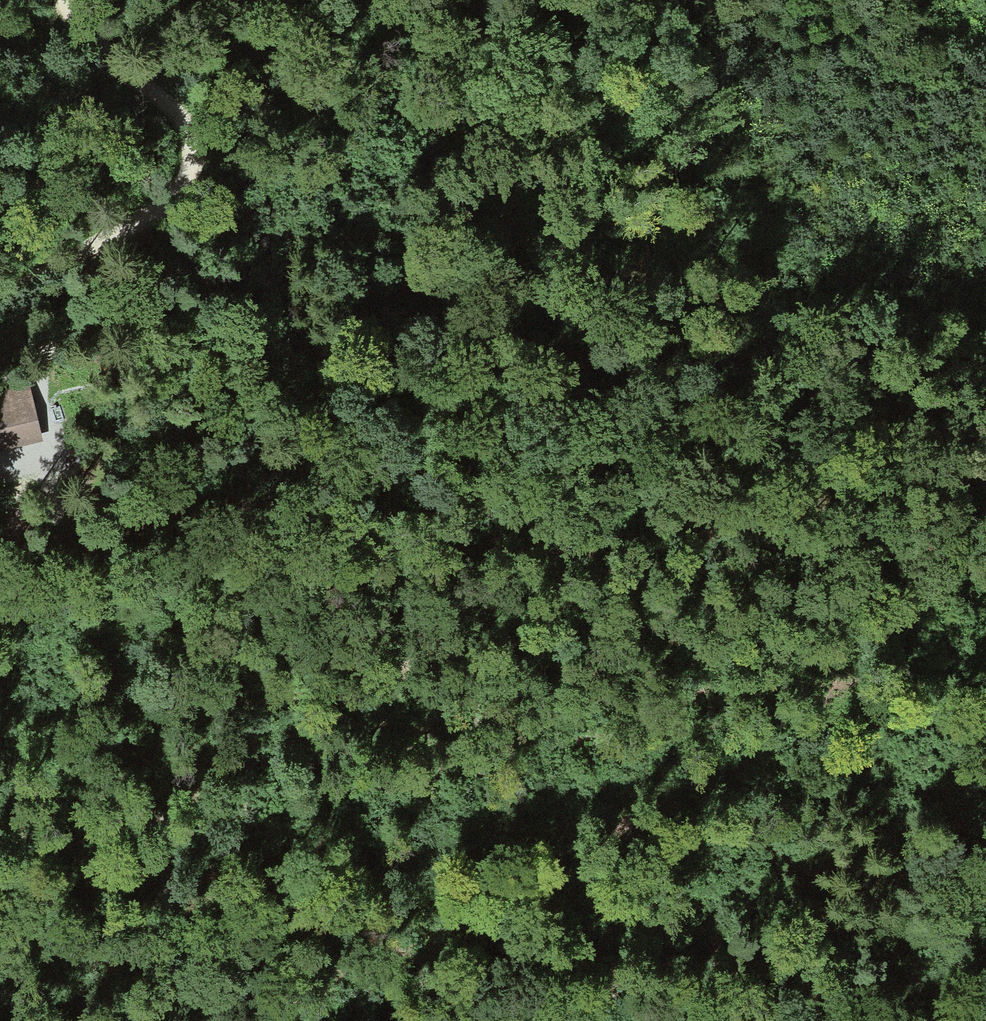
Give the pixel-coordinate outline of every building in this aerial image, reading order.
[(0,391),(0,436),(32,429),(23,386),(0,391)]
